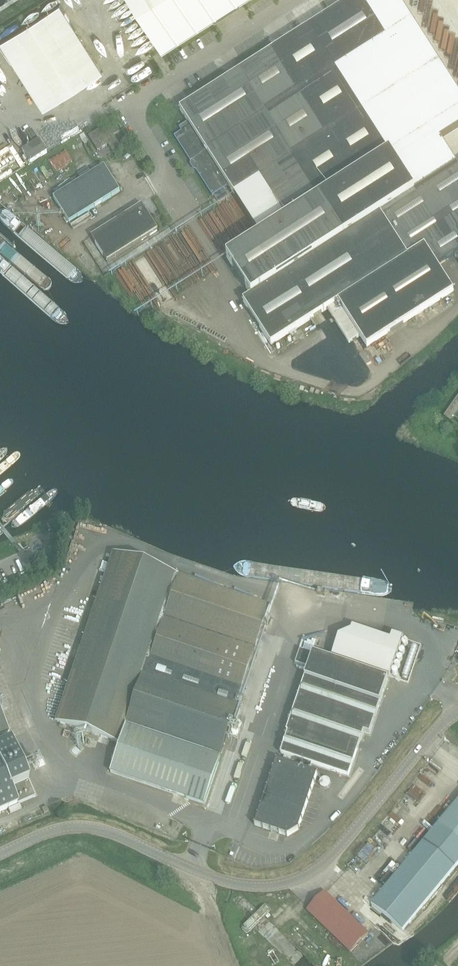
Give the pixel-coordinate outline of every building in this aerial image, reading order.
[(163,51),(242,0),(130,0),(163,51)] [(175,136),(191,162),(196,170),(212,195),(213,196),(229,186),(235,194),(243,189),(260,178),(260,179),(286,219),(227,257),(252,296),(244,301),(271,345),(328,309),(350,343),(361,336),(368,346),(411,318),(454,291),(438,267),(455,256),(457,261),(457,166),(441,139),(457,128),(457,92),(399,0),(352,0),(345,4),(331,13),(309,27),(293,37),(280,46),(250,65),(242,70),(228,78),(192,102),(180,109),(188,122),(180,128),(182,132),(175,136)] [(60,4),(0,42),(17,68),(76,30),(60,4)] [(76,30),(17,68),(32,92),(58,75),(70,93),(103,72),(76,30)] [(58,75),(32,92),(43,110),(70,93),(58,75)] [(122,148),(107,125),(89,136),(98,150),(108,144),(114,153),(122,148)] [(27,166),(30,164),(47,153),(40,141),(23,151),(26,158),(23,160),(27,166)] [(0,152),(0,184),(26,168),(12,146),(8,149),(7,147),(0,152)] [(55,173),(73,162),(65,150),(48,161),(55,173)] [(70,224),(112,197),(120,192),(104,166),(54,198),(70,224)] [(107,262),(150,236),(158,230),(142,205),(91,237),(107,262)] [(164,314),(162,320),(172,323),(173,317),(164,314)] [(457,403),(457,395),(443,416),(447,418),(457,403)] [(221,757),(267,615),(270,606),(180,576),(113,554),(57,722),(119,742),(118,744),(120,744),(111,773),(205,805),(221,757)] [(448,631),(457,631),(457,622),(448,621),(448,631)] [(339,636),(332,657),(389,677),(403,638),(393,634),(391,639),(353,626),(352,630),(339,636)] [(258,816),(255,825),(263,828),(263,829),(288,837),(300,830),(319,774),(310,771),(312,765),(318,767),(349,777),(358,751),(364,732),(370,734),(388,680),(370,674),(301,650),(296,664),(309,669),(287,733),(288,733),(281,754),(295,759),(293,766),(276,761),(258,816)] [(5,726),(0,715),(0,739),(9,735),(5,726)] [(0,746),(0,810),(33,795),(9,742),(0,746)] [(67,788),(75,789),(77,782),(68,781),(67,788)] [(416,794),(415,794),(412,801),(424,807),(431,792),(419,787),(416,794)] [(364,851),(350,868),(381,894),(372,905),(403,931),(457,865),(457,801),(432,832),(401,806),(364,851)] [(325,893),(308,911),(351,953),(368,935),(325,893)] [(247,925),(250,931),(256,928),(253,922),(247,925)] [(382,928),(379,932),(387,938),(390,934),(382,928)] [(312,935),(305,942),(325,965),(332,958),(312,935)]
